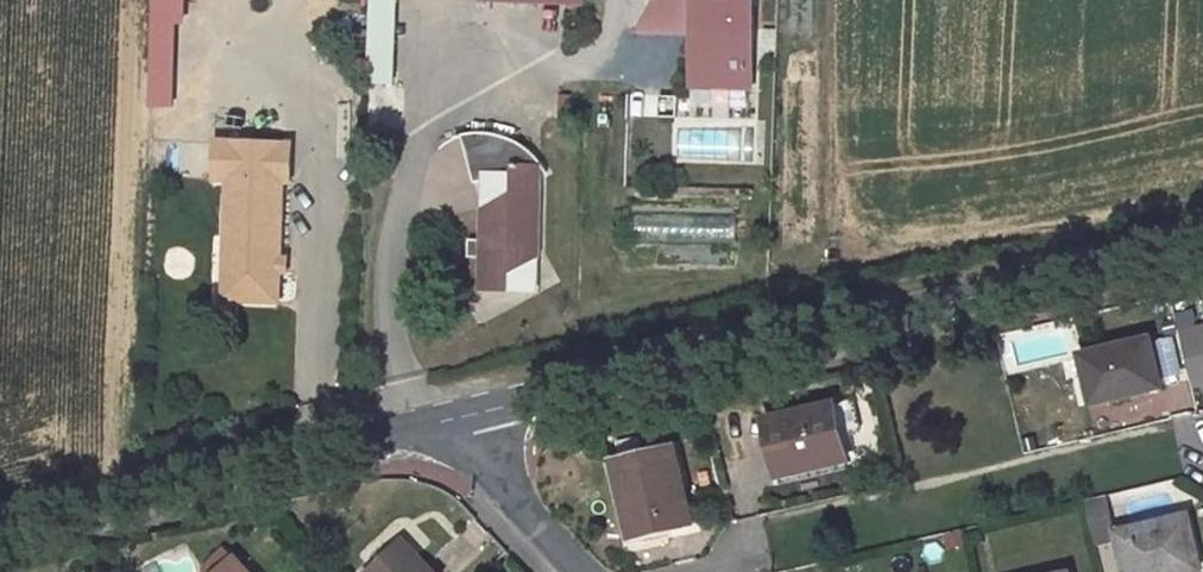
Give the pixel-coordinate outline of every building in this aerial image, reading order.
[(154,105),(175,106),(178,18),(187,19),(188,0),(158,0),(154,105)] [(400,0),(370,0),(367,88),(396,89),(400,0)] [(657,6),(637,40),(697,41),(698,7),(657,6)] [(752,7),(698,7),(697,41),(696,94),(751,95),(752,7)] [(751,95),(696,94),(696,127),(750,128),(751,95)] [(483,218),(480,301),(543,274),(546,172),(518,151),(503,143),(492,139),(483,139),(475,139),(461,142),(476,190),(515,183),(515,202),(483,218)] [(232,178),(226,298),(281,301),(285,180),(294,180),(295,143),(220,140),(218,177),(232,178)] [(480,301),(542,302),(543,274),(480,301)] [(1151,336),(1081,353),(1092,401),(1136,390),(1135,385),(1161,379),(1151,336)] [(847,457),(835,402),(767,418),(780,473),(847,457)] [(693,522),(674,444),(613,458),(632,537),(693,522)] [(1189,512),(1117,529),(1127,571),(1174,571),(1201,566),(1189,512)] [(403,536),(365,571),(366,571),(437,571),(403,536)] [(235,552),(214,571),(254,571),(235,552)]
